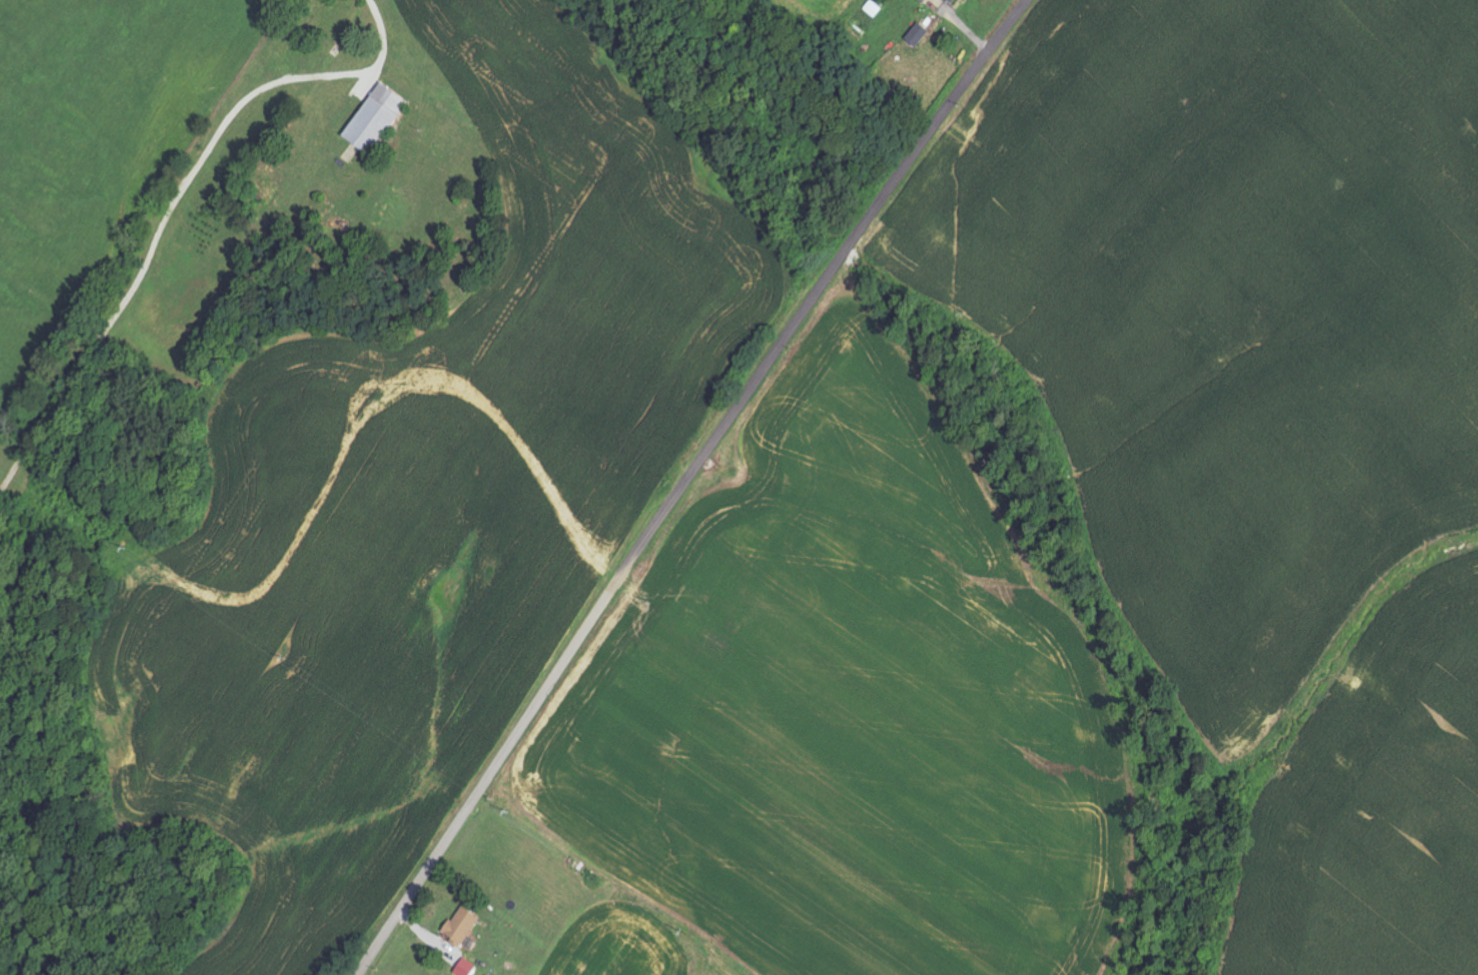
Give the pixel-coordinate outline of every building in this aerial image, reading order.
[(881,0),(874,0),(866,10),(876,18),(887,4),(881,0)] [(908,38),(920,47),(932,31),(920,22),(908,38)] [(412,102),(384,82),(347,136),(374,156),(412,102)] [(481,916),(461,907),(446,937),(466,946),(481,916)] [(478,966),(465,959),(457,974),(474,974),(478,966)]
